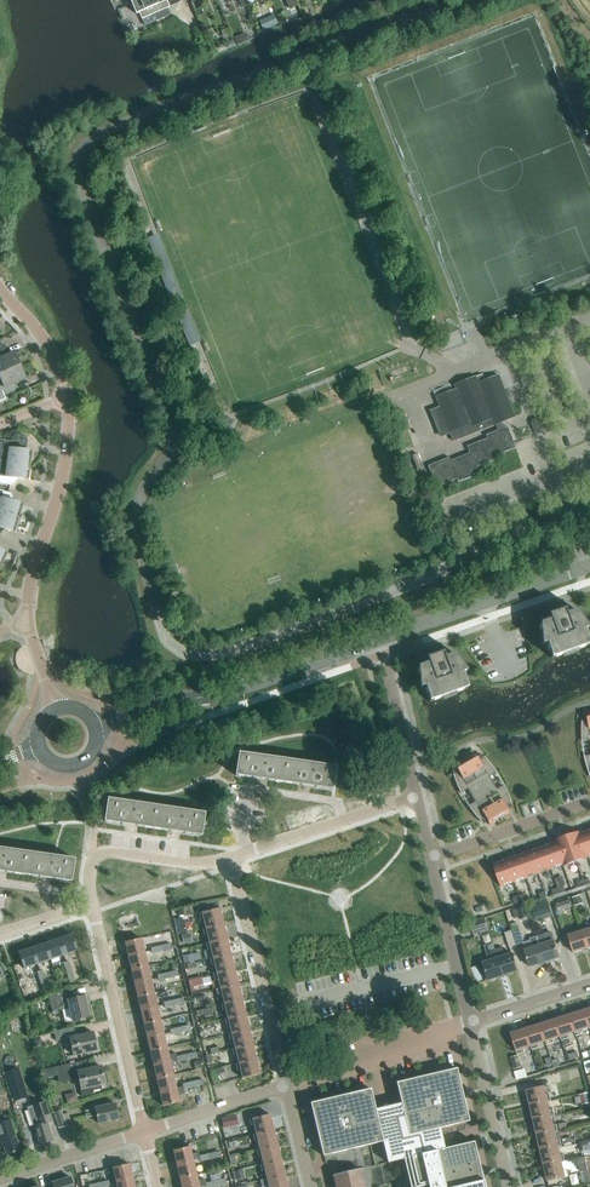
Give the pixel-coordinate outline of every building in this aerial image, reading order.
[(157,0),(136,0),(135,0),(134,1),(131,2),(136,14),(139,13),(142,19),(170,7),(167,0),(158,4),(157,0)] [(290,11),(297,8),(294,0),(286,0),(290,11)] [(264,30),(278,23),(274,14),(260,21),(264,30)] [(222,32),(225,39),(231,37),(228,29),(222,32)] [(7,356),(4,349),(0,350),(0,374),(20,365),(14,352),(13,352),(14,353),(7,356)] [(20,365),(0,374),(0,378),(4,388),(0,390),(0,398),(16,391),(13,384),(25,379),(26,379),(20,365)] [(506,393),(499,375),(485,380),(483,374),(476,377),(476,376),(455,385),(456,389),(436,397),(453,441),(514,417),(505,393),(506,393)] [(224,425),(230,428),(233,420),(227,417),(227,418),(224,425)] [(495,456),(516,448),(507,427),(486,435),(487,438),(467,446),(470,453),(450,461),(449,457),(428,465),(436,487),(456,479),(458,482),(479,474),(476,467),(497,459),(495,456)] [(18,449),(19,442),(4,440),(1,440),(0,440),(0,455),(2,455),(1,460),(0,460),(0,461),(7,462),(7,463),(31,465),(32,451),(18,449)] [(31,465),(7,463),(6,476),(0,476),(0,483),(14,485),(15,478),(29,479),(31,465)] [(19,518),(23,504),(10,501),(12,493),(0,490),(0,513),(19,518)] [(19,518),(0,513),(0,535),(2,528),(15,532),(19,518)] [(584,629),(587,628),(588,628),(589,628),(577,610),(566,614),(564,609),(563,609),(563,610),(550,614),(548,614),(550,619),(540,623),(542,644),(543,644),(546,643),(551,658),(563,654),(562,649),(569,647),(569,648),(570,647),(569,647),(576,644),(578,649),(589,644),(584,629)] [(462,673),(466,671),(466,672),(467,671),(455,653),(444,657),(443,652),(441,653),(429,658),(428,657),(427,658),(428,663),(418,666),(420,688),(421,688),(421,687),(424,686),(430,701),(442,697),(440,693),(447,690),(447,691),(448,691),(448,690),(454,688),(456,692),(468,688),(462,673)] [(587,713),(589,721),(582,721),(582,726),(582,731),(582,733),(582,738),(583,741),(589,740),(589,713),(587,713)] [(284,782),(287,760),(239,753),(235,775),(284,782)] [(506,790),(505,788),(503,785),(497,789),(489,776),(496,772),(494,770),(494,769),(491,765),(489,763),(487,760),(484,756),(479,761),(475,753),(470,756),(471,757),(460,764),(459,762),(455,765),(459,772),(453,774),(455,780),(457,785),(459,790),(461,793),(467,789),(475,802),(468,805),(470,808),(472,811),(475,815),(477,817),(481,821),(485,817),(490,825),(494,822),(493,821),(504,814),(505,815),(510,813),(505,806),(511,804),(510,801),(508,796),(506,790)] [(332,789),(336,767),(287,760),(284,782),(332,789)] [(153,828),(156,806),(108,799),(105,821),(153,828)] [(201,836),(205,813),(156,806),(153,828),(201,836)] [(581,833),(589,856),(589,855),(589,829),(581,833)] [(589,856),(581,833),(580,832),(567,836),(576,861),(589,857),(589,856)] [(576,861),(567,836),(555,841),(555,842),(563,865),(564,866),(576,861)] [(563,865),(555,842),(543,846),(551,869),(563,865)] [(551,869),(543,846),(530,850),(538,873),(551,869)] [(26,852),(0,849),(0,871),(23,875),(26,852)] [(538,873),(530,850),(518,855),(526,878),(538,873)] [(75,859),(26,852),(23,875),(71,881),(75,859)] [(526,878),(518,855),(506,859),(514,882),(526,878)] [(514,882),(506,859),(493,863),(502,886),(514,882)] [(580,894),(572,897),(575,904),(582,901),(580,894)] [(554,904),(557,912),(572,907),(569,899),(554,904)] [(205,927),(223,923),(218,900),(207,903),(209,911),(200,913),(199,913),(200,920),(203,919),(205,927)] [(207,903),(198,905),(200,913),(209,911),(207,903)] [(518,910),(521,920),(528,917),(525,908),(518,910)] [(552,916),(550,909),(533,914),(536,921),(552,916)] [(177,933),(185,931),(181,917),(174,918),(177,933)] [(485,917),(470,922),(473,934),(489,929),(485,917)] [(516,921),(510,923),(513,930),(519,928),(516,921)] [(227,938),(223,923),(205,927),(202,928),(204,935),(207,934),(209,942),(206,943),(227,938)] [(582,928),(583,931),(588,948),(589,948),(589,925),(582,928)] [(523,942),(519,928),(513,930),(512,930),(516,945),(523,942)] [(588,948),(583,931),(578,932),(577,929),(567,933),(574,953),(588,948)] [(516,945),(512,930),(505,932),(509,947),(516,945)] [(182,935),(184,942),(190,941),(188,933),(182,935)] [(72,934),(59,939),(64,955),(77,950),(72,934)] [(554,940),(547,943),(544,934),(537,937),(545,962),(560,957),(554,940)] [(545,962),(537,937),(536,936),(530,938),(533,947),(524,950),(530,967),(545,962)] [(145,952),(141,938),(125,942),(128,956),(145,952)] [(231,953),(227,938),(206,943),(208,950),(211,949),(213,957),(210,958),(231,953)] [(64,955),(59,939),(45,943),(51,959),(64,955)] [(173,949),(172,945),(171,942),(161,945),(162,951),(173,949)] [(51,959),(45,943),(32,948),(37,964),(51,959)] [(162,951),(161,945),(151,947),(152,950),(152,953),(162,951)] [(513,953),(505,956),(502,947),(495,949),(503,975),(518,970),(513,953)] [(40,970),(37,964),(32,948),(19,952),(24,968),(31,966),(34,973),(37,972),(40,971),(40,970)] [(503,975),(495,949),(488,951),(491,960),(483,963),(488,980),(503,975)] [(148,966),(146,958),(153,956),(152,953),(152,950),(145,952),(128,956),(131,970),(148,966)] [(234,968),(231,953),(210,958),(211,965),(214,964),(216,972),(213,973),(234,968)] [(72,970),(69,961),(63,963),(66,972),(72,970)] [(151,979),(148,966),(131,970),(134,983),(151,979)] [(213,973),(215,980),(218,979),(220,987),(217,988),(238,983),(234,968),(213,973)] [(42,969),(40,970),(40,971),(37,972),(40,981),(46,979),(42,969)] [(76,980),(72,970),(66,972),(70,982),(76,980)] [(179,976),(177,970),(167,972),(169,978),(179,976)] [(169,978),(167,972),(157,975),(159,981),(169,978)] [(202,977),(188,981),(191,992),(195,991),(194,988),(204,985),(202,977)] [(49,989),(46,979),(40,981),(43,991),(49,989)] [(154,993),(151,979),(134,983),(138,997),(154,993)] [(242,998),(238,983),(217,988),(219,995),(222,994),(224,1003),(221,1003),(221,1004),(242,998)] [(157,1006),(154,993),(138,997),(141,1010),(157,1006)] [(72,1021),(90,1017),(85,996),(68,1000),(66,994),(49,998),(52,1012),(69,1008),(72,1021)] [(184,997),(173,1000),(175,1005),(185,1003),(184,997)] [(245,1014),(242,998),(221,1004),(222,1010),(225,1009),(227,1018),(224,1018),(224,1019),(245,1014)] [(175,1005),(173,1000),(163,1002),(164,1005),(165,1008),(175,1005)] [(160,1020),(159,1013),(166,1011),(165,1008),(164,1005),(157,1006),(141,1010),(144,1024),(160,1020)] [(214,1014),(212,1007),(196,1011),(197,1015),(204,1014),(205,1016),(214,1014)] [(585,1009),(570,1014),(577,1035),(583,1033),(582,1030),(589,1027),(589,1026),(585,1009)] [(249,1029),(245,1014),(224,1019),(226,1025),(229,1024),(231,1033),(228,1033),(228,1034),(249,1029)] [(577,1035),(570,1014),(555,1019),(562,1040),(569,1038),(568,1034),(575,1032),(576,1035),(577,1035)] [(562,1040),(555,1019),(540,1024),(547,1045),(554,1042),(553,1039),(561,1036),(562,1040)] [(164,1034),(160,1020),(144,1024),(147,1037),(164,1034)] [(547,1045),(540,1024),(526,1028),(532,1049),(539,1047),(538,1044),(546,1041),(547,1045)] [(74,1055),(97,1050),(93,1032),(76,1036),(74,1027),(54,1031),(56,1041),(70,1038),(74,1055)] [(532,1049),(526,1028),(511,1033),(518,1054),(525,1052),(524,1048),(531,1046),(532,1049)] [(253,1044),(249,1029),(228,1034),(230,1040),(233,1039),(235,1048),(232,1048),(232,1049),(253,1044)] [(167,1047),(165,1040),(172,1038),(171,1035),(171,1032),(170,1032),(164,1034),(147,1037),(150,1051),(167,1047)] [(36,1045),(43,1043),(41,1035),(34,1037),(36,1045)] [(257,1059),(253,1044),(232,1049),(233,1055),(236,1054),(238,1063),(235,1063),(236,1064),(257,1059)] [(176,1053),(168,1055),(167,1047),(150,1051),(153,1065),(177,1059),(178,1062),(187,1060),(186,1054),(177,1056),(176,1053)] [(196,1052),(186,1054),(187,1060),(198,1057),(196,1052)] [(5,1069),(17,1065),(13,1054),(2,1058),(5,1069)] [(518,1055),(510,1057),(513,1069),(521,1067),(518,1055)] [(173,1074),(171,1067),(179,1065),(178,1062),(177,1059),(153,1065),(157,1078),(173,1074)] [(260,1074),(257,1059),(236,1064),(237,1070),(240,1069),(242,1078),(260,1074)] [(82,1061),(62,1066),(41,1071),(43,1082),(49,1080),(49,1077),(58,1075),(59,1083),(79,1078),(83,1096),(93,1093),(92,1090),(101,1088),(100,1085),(105,1084),(101,1066),(84,1070),(82,1061)] [(17,1067),(5,1071),(15,1100),(27,1096),(17,1067)] [(474,1144),(474,1143),(474,1141),(445,1148),(440,1128),(469,1121),(457,1068),(396,1082),(401,1103),(389,1106),(389,1105),(388,1105),(388,1104),(387,1104),(386,1104),(385,1104),(384,1104),(383,1105),(383,1106),(383,1107),(375,1109),(371,1088),(310,1103),(323,1156),(382,1141),(387,1163),(404,1159),(409,1181),(411,1186),(484,1186),(474,1144)] [(575,1070),(563,1074),(565,1081),(577,1077),(575,1070)] [(176,1088),(173,1074),(157,1078),(160,1092),(176,1088)] [(208,1084),(204,1085),(203,1079),(192,1081),(194,1087),(199,1086),(202,1098),(210,1096),(208,1084)] [(194,1087),(192,1081),(182,1083),(183,1086),(184,1090),(184,1089),(194,1087)] [(526,1090),(530,1105),(551,1100),(550,1094),(547,1095),(544,1086),(526,1090)] [(179,1102),(178,1096),(176,1088),(160,1092),(163,1106),(179,1102)] [(70,1102),(80,1100),(79,1091),(68,1093),(70,1102)] [(559,1092),(550,1094),(551,1100),(561,1098),(559,1092)] [(588,1092),(580,1094),(583,1104),(589,1102),(589,1101),(588,1092)] [(551,1101),(551,1100),(530,1105),(534,1120),(555,1115),(553,1109),(550,1110),(548,1101),(551,1101)] [(39,1144),(53,1140),(47,1123),(52,1121),(45,1102),(36,1105),(42,1124),(34,1127),(39,1144)] [(98,1123),(119,1119),(115,1103),(95,1107),(95,1109),(85,1111),(87,1118),(97,1115),(98,1123)] [(62,1109),(54,1112),(59,1128),(72,1124),(69,1112),(63,1114),(62,1109)] [(274,1129),(270,1114),(249,1119),(251,1126),(254,1125),(256,1133),(256,1134),(274,1129)] [(238,1125),(236,1115),(221,1118),(224,1128),(238,1125)] [(555,1116),(555,1115),(534,1120),(537,1135),(558,1130),(557,1124),(554,1125),(552,1116),(555,1116)] [(14,1132),(10,1120),(0,1123),(0,1148),(4,1146),(7,1155),(20,1151),(14,1132)] [(277,1144),(274,1129),(256,1134),(256,1133),(253,1134),(254,1141),(257,1140),(259,1148),(260,1149),(277,1144)] [(558,1131),(558,1130),(537,1135),(541,1151),(562,1146),(560,1139),(557,1140),(555,1131),(558,1131)] [(281,1159),(277,1144),(260,1149),(259,1148),(256,1149),(258,1156),(261,1155),(263,1163),(263,1164),(281,1159)] [(173,1150),(177,1164),(193,1160),(190,1146),(173,1150)] [(562,1146),(541,1151),(544,1166),(562,1162),(565,1161),(564,1154),(561,1155),(559,1147),(562,1146)] [(221,1156),(219,1151),(209,1153),(211,1159),(221,1156)] [(211,1159),(209,1153),(199,1156),(201,1161),(211,1159)] [(578,1159),(581,1172),(584,1171),(587,1182),(589,1182),(589,1156),(578,1159)] [(285,1174),(281,1159),(263,1164),(263,1163),(260,1164),(262,1171),(265,1170),(267,1178),(267,1179),(285,1174)] [(196,1174),(193,1160),(177,1164),(180,1178),(196,1174)] [(564,1170),(562,1162),(544,1166),(548,1181),(569,1176),(567,1169),(564,1170)] [(113,1168),(116,1181),(133,1178),(129,1164),(113,1168)] [(360,1168),(332,1175),(335,1186),(365,1186),(360,1168)] [(236,1180),(244,1177),(242,1169),(234,1171),(236,1180)] [(211,1181),(221,1179),(219,1171),(210,1174),(211,1181)] [(216,1180),(206,1182),(206,1179),(198,1181),(196,1174),(180,1178),(182,1186),(202,1186),(207,1186),(214,1186),(217,1186),(216,1180)] [(285,1174),(267,1179),(267,1178),(264,1179),(265,1186),(268,1185),(269,1186),(288,1186),(285,1174)] [(70,1177),(52,1182),(54,1186),(74,1186),(70,1177)] [(133,1178),(116,1181),(110,1183),(109,1183),(110,1186),(111,1186),(135,1186),(133,1178)] [(226,1178),(216,1180),(217,1186),(227,1184),(226,1178)]
